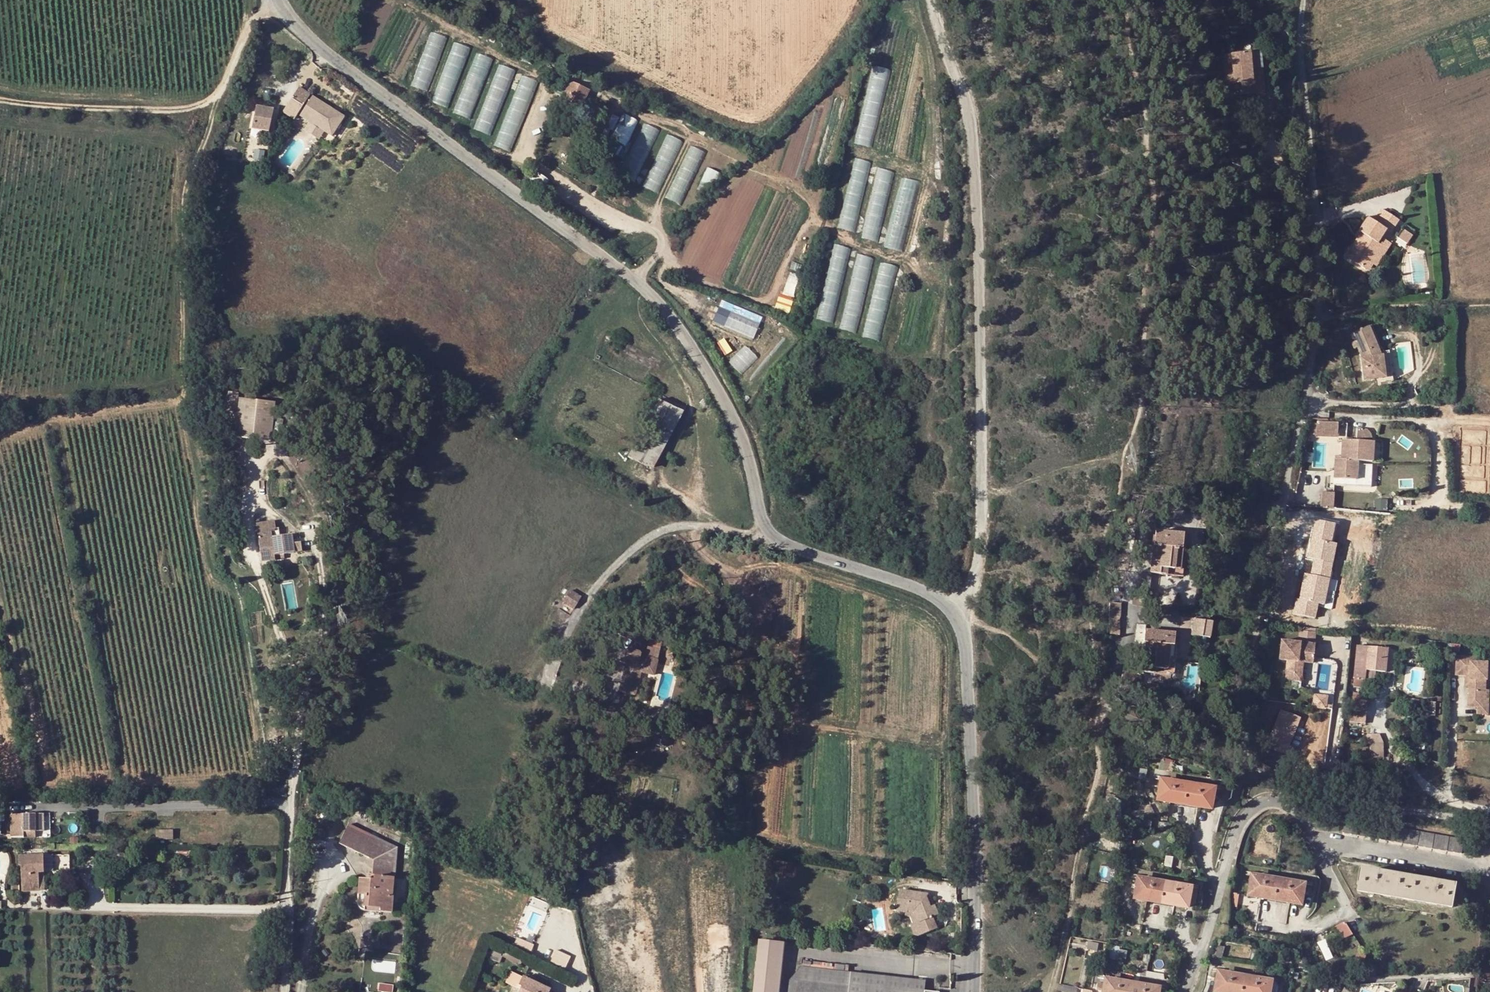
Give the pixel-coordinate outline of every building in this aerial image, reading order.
[(412,85),(428,92),(449,38),(433,32),(412,85)] [(432,105),(448,111),(472,49),(456,43),(432,105)] [(1235,95),(1250,94),(1251,94),(1250,81),(1255,81),(1253,51),(1223,54),(1225,85),(1234,84),(1235,95)] [(454,113),(470,119),(494,59),(478,53),(454,113)] [(474,129),(490,136),(517,71),(502,65),(474,129)] [(892,72),(874,68),(854,145),(871,150),(892,72)] [(539,83),(522,77),(494,148),(511,154),(539,83)] [(580,109),(589,90),(570,81),(561,100),(580,109)] [(294,119),(310,95),(299,88),(283,112),(294,119)] [(300,116),(331,136),(343,117),(312,97),(300,116)] [(252,130),(269,133),(274,111),(256,107),(252,130)] [(638,121),(623,114),(606,152),(622,158),(638,121)] [(660,130),(645,123),(621,176),(636,183),(660,130)] [(684,142),(668,135),(644,188),(659,195),(684,142)] [(706,152),(691,146),(667,199),(682,206),(706,152)] [(733,154),(719,148),(707,176),(721,182),(733,154)] [(873,163),(855,159),(839,231),(856,235),(873,163)] [(897,172),(879,168),(863,241),(881,245),(897,172)] [(921,181),(903,177),(886,250),(904,254),(921,181)] [(1348,257),(1364,268),(1380,244),(1376,241),(1385,229),(1389,232),(1398,219),(1381,208),(1373,220),(1367,216),(1358,230),(1360,231),(1362,233),(1357,240),(1355,238),(1349,248),(1352,250),(1348,257)] [(1402,240),(1411,243),(1414,233),(1406,230),(1402,240)] [(1384,239),(1380,244),(1364,268),(1367,269),(1371,263),(1374,265),(1390,243),(1384,239)] [(835,245),(817,320),(835,325),(853,250),(835,245)] [(857,255),(838,330),(856,335),(875,259),(857,255)] [(881,263),(862,338),(880,343),(899,268),(881,263)] [(795,293),(800,275),(792,273),(786,291),(795,293)] [(720,306),(714,323),(756,339),(763,321),(720,306)] [(1367,327),(1350,333),(1354,343),(1357,349),(1361,358),(1362,381),(1382,380),(1381,357),(1367,327)] [(237,397),(227,397),(225,415),(235,416),(237,397)] [(648,467),(649,464),(655,467),(684,412),(660,400),(628,457),(648,467)] [(273,406),(239,403),(235,440),(269,443),(273,406)] [(1317,434),(1320,420),(1315,418),(1312,433),(1317,434)] [(1330,444),(1334,429),(1321,426),(1317,440),(1330,444)] [(1374,441),(1374,435),(1357,435),(1355,459),(1349,459),(1348,479),(1368,480),(1369,461),(1384,462),(1386,442),(1374,441)] [(1124,465),(1122,458),(1116,460),(1118,467),(1124,465)] [(1336,507),(1337,491),(1323,490),(1322,506),(1336,507)] [(274,521),(256,524),(258,533),(276,530),(274,521)] [(276,530),(258,533),(262,563),(277,561),(277,556),(294,554),(294,552),(302,551),(300,543),(293,545),(291,535),(280,537),(278,530),(276,530)] [(1187,536),(1155,532),(1151,573),(1179,576),(1182,550),(1185,550),(1187,536)] [(570,591),(563,603),(575,609),(582,598),(570,591)] [(1112,602),(1112,634),(1122,634),(1123,602),(1112,602)] [(1215,637),(1218,620),(1197,617),(1194,634),(1215,637)] [(1300,639),(1317,638),(1317,630),(1300,630),(1300,639)] [(1143,643),(1146,643),(1143,672),(1154,673),(1154,669),(1172,670),(1175,646),(1177,646),(1178,634),(1145,631),(1143,643)] [(651,651),(632,647),(623,690),(640,694),(645,672),(659,675),(666,641),(654,638),(651,651)] [(1307,660),(1310,642),(1276,638),(1274,656),(1283,657),(1280,677),(1296,679),(1298,659),(1307,660)] [(1172,670),(1154,669),(1154,673),(1171,675),(1175,673),(1177,646),(1175,646),(1172,670)] [(1388,649),(1357,646),(1354,679),(1360,679),(1366,680),(1367,671),(1386,672),(1388,649)] [(1455,654),(1454,679),(1464,680),(1469,680),(1469,695),(1468,711),(1480,712),(1488,712),(1489,694),(1489,688),(1489,665),(1481,664),(1481,656),(1455,654)] [(1359,695),(1360,679),(1354,679),(1352,700),(1368,702),(1369,696),(1359,695)] [(1324,703),(1325,691),(1314,690),(1313,702),(1324,703)] [(1489,694),(1488,712),(1480,712),(1480,719),(1489,719),(1489,694)] [(1366,723),(1368,702),(1352,700),(1350,722),(1366,723)] [(1435,722),(1436,703),(1424,702),(1422,722),(1435,722)] [(1172,760),(1163,757),(1159,768),(1169,771),(1172,760)] [(1214,789),(1161,779),(1158,799),(1170,802),(1199,807),(1210,809),(1214,789)] [(34,814),(23,815),(24,838),(35,838),(34,814)] [(1151,828),(1153,821),(1142,819),(1141,826),(1151,828)] [(1465,840),(1346,819),(1343,833),(1462,854),(1465,840)] [(340,844),(369,859),(370,857),(374,859),(372,875),(375,875),(375,877),(374,881),(359,879),(358,895),(365,896),(365,907),(380,909),(380,912),(391,913),(393,897),(392,897),(393,878),(395,878),(397,848),(349,824),(340,844)] [(43,856),(17,856),(17,866),(20,866),(21,891),(39,891),(39,873),(44,873),(43,856)] [(1453,908),(1457,887),(1365,871),(1362,892),(1453,908)] [(1306,884),(1253,876),(1250,896),(1263,899),(1290,903),(1303,906),(1306,884)] [(1139,877),(1135,899),(1148,901),(1175,906),(1187,908),(1191,887),(1139,877)] [(945,905),(941,893),(913,889),(911,909),(921,910),(921,908),(929,910),(932,920),(930,920),(934,932),(950,926),(946,915),(951,912),(947,904),(945,905)] [(365,907),(365,896),(358,895),(357,911),(380,912),(380,909),(365,907)] [(928,934),(934,932),(930,920),(924,923),(928,934)] [(1344,938),(1355,933),(1349,920),(1338,925),(1344,938)] [(759,941),(753,991),(779,991),(784,944),(765,942),(759,941)] [(559,949),(553,961),(567,967),(572,955),(559,949)] [(519,965),(522,960),(505,952),(502,957),(519,965)] [(850,988),(850,985),(903,991),(912,991),(914,981),(802,969),(800,983),(850,988)] [(1220,972),(1216,991),(1271,991),(1273,981),(1220,972)] [(523,978),(519,986),(521,987),(519,991),(550,991),(548,990),(523,978)] [(1106,978),(1104,991),(1158,991),(1159,987),(1106,978)] [(850,988),(800,983),(799,988),(798,991),(849,991),(850,988)]
